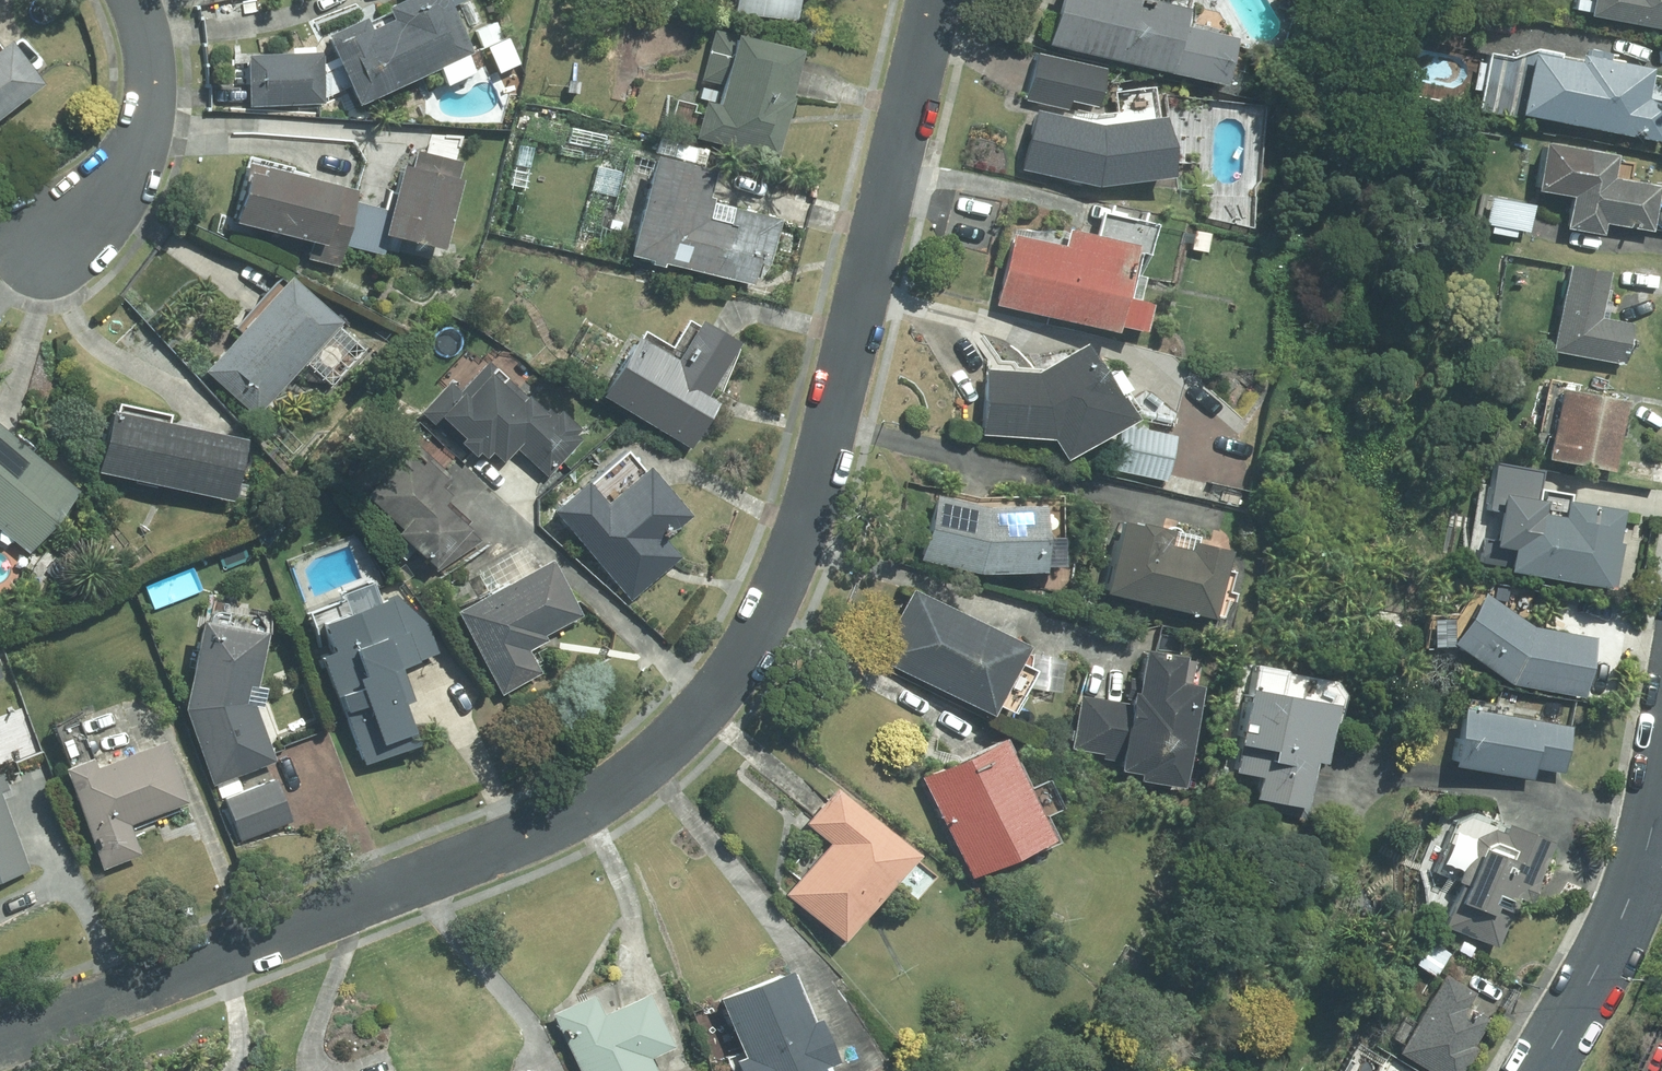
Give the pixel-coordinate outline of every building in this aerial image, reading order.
[(352,100),(461,50),(438,0),(392,0),(381,5),(387,17),(363,29),(357,16),(321,33),(352,100)] [(733,15),(792,18),(793,0),(734,0),(733,15)] [(1152,0),(1054,0),(1044,43),(1218,83),(1229,36),(1175,24),(1179,6),(1152,0)] [(1584,12),(1661,27),(1661,0),(1586,0),(1584,12)] [(774,155),(796,47),(713,30),(703,80),(716,83),(712,104),(699,101),(691,138),(774,155)] [(40,80),(5,37),(0,41),(0,111),(40,80)] [(1515,114),(1660,142),(1661,130),(1661,100),(1646,97),(1652,66),(1529,43),(1515,114)] [(320,51),(245,53),(247,105),(321,103),(320,51)] [(1101,67),(1035,53),(1025,99),(1065,108),(1067,100),(1093,106),(1101,67)] [(1019,168),(1092,184),(1165,174),(1156,116),(1097,124),(1032,110),(1019,168)] [(1613,153),(1540,141),(1532,189),(1568,194),(1562,227),(1600,233),(1602,221),(1650,229),(1658,183),(1610,176),(1613,153)] [(437,248),(457,162),(412,151),(409,167),(394,163),(384,210),(351,202),(354,189),(242,164),(229,220),(309,238),(305,257),(337,264),(342,245),(376,253),(381,235),(437,248)] [(650,156),(626,252),(752,283),(757,261),(766,263),(777,217),(728,205),(724,224),(702,218),(708,198),(702,196),(709,170),(650,156)] [(1530,204),(1487,196),(1482,225),(1525,232),(1530,204)] [(1009,234),(993,304),(1107,329),(1109,323),(1141,331),(1147,301),(1115,294),(1127,242),(1062,228),(1058,245),(1009,234)] [(1606,271),(1565,263),(1549,350),(1620,363),(1627,322),(1598,317),(1606,271)] [(281,275),(200,368),(253,414),(334,320),(281,275)] [(630,336),(596,395),(686,446),(713,401),(703,396),(734,343),(694,320),(671,359),(630,336)] [(1031,370),(983,367),(979,434),(1044,437),(1057,458),(1124,416),(1078,341),(1031,370)] [(449,382),(422,413),(471,456),(475,451),(483,458),(488,453),(500,463),(514,447),(545,475),(583,433),(557,410),(549,418),(522,393),(516,400),(478,367),(457,390),(449,382)] [(1624,399),(1558,388),(1546,458),(1612,469),(1624,399)] [(104,408),(91,470),(225,499),(239,437),(104,408)] [(1173,435),(1119,425),(1110,470),(1164,481),(1173,435)] [(0,431),(0,531),(24,551),(73,491),(0,431)] [(407,440),(358,493),(395,527),(390,532),(430,567),(465,529),(435,502),(443,494),(437,489),(448,477),(407,440)] [(580,479),(546,509),(627,600),(677,556),(661,538),(686,515),(641,465),(600,501),(580,479)] [(934,494),(918,558),(973,572),(1035,570),(1033,504),(978,505),(934,494)] [(1514,508),(1503,569),(1607,586),(1620,510),(1560,500),(1558,515),(1514,508)] [(1116,517),(1099,591),(1208,616),(1223,549),(1187,541),(1185,548),(1163,543),(1166,529),(1116,517)] [(544,557),(450,611),(498,694),(536,672),(524,651),(543,640),(541,635),(577,615),(544,557)] [(1021,644),(908,588),(873,658),(986,714),(1021,644)] [(327,650),(315,655),(358,765),(412,744),(395,701),(405,698),(392,666),(436,649),(426,624),(390,593),(316,622),(327,650)] [(1446,642),(1506,682),(1580,696),(1591,638),(1529,627),(1479,593),(1446,642)] [(271,760),(248,701),(260,631),(194,619),(178,708),(208,784),(271,760)] [(1178,787),(1194,683),(1174,680),(1178,655),(1132,648),(1124,703),(1077,696),(1069,752),(1114,758),(1113,768),(1133,771),(1132,780),(1178,787)] [(1328,702),(1243,687),(1228,771),(1256,776),(1252,797),(1309,807),(1328,702)] [(1570,725),(1459,706),(1449,764),(1529,778),(1531,767),(1562,772),(1570,725)] [(1000,737),(918,776),(966,874),(1048,835),(1000,737)] [(84,756),(57,767),(99,868),(138,852),(126,824),(181,801),(156,739),(88,766),(84,756)] [(270,779),(222,798),(239,839),(286,820),(270,779)] [(909,852),(828,787),(799,823),(825,844),(783,896),(838,940),(909,852)] [(24,868),(0,809),(0,878),(24,868)] [(1547,841),(1500,823),(1497,832),(1476,824),(1438,925),(1494,947),(1513,898),(1524,902),(1547,841)] [(1447,953),(1425,941),(1412,964),(1433,976),(1447,953)] [(715,997),(740,1056),(731,1059),(736,1070),(799,1070),(830,1058),(812,1017),(805,1020),(784,969),(715,997)] [(1441,973),(1395,1049),(1432,1070),(1458,1070),(1488,1021),(1464,1006),(1472,992),(1441,973)] [(549,1012),(577,1070),(649,1070),(641,1056),(665,1044),(640,992),(597,1012),(588,994),(549,1012)]
